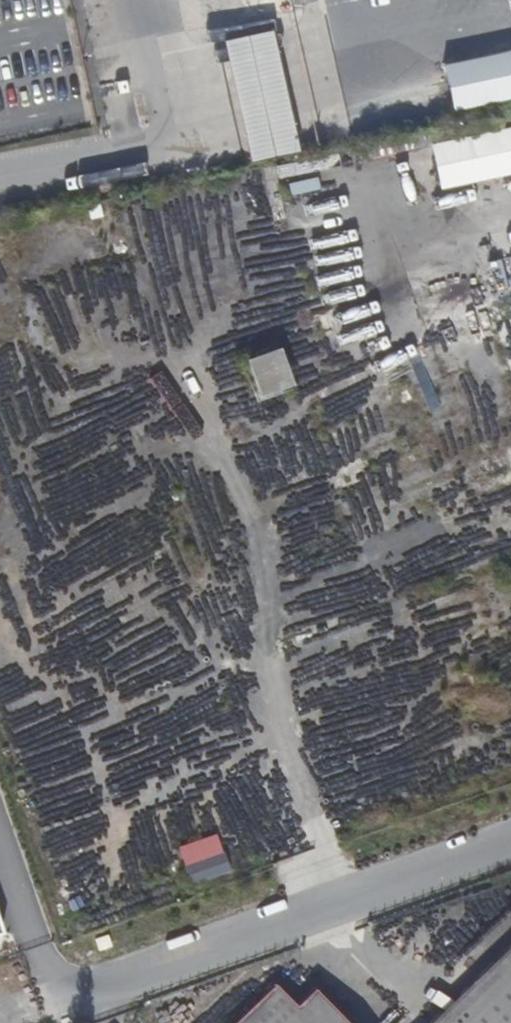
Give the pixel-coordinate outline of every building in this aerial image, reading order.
[(274,31),(227,41),(252,162),(300,152),(274,31)] [(445,65),(456,112),(510,100),(510,51),(445,65)] [(432,144),(442,190),(510,175),(510,127),(432,144)] [(246,359),(262,397),(296,384),(281,345),(246,359)] [(437,1022),(464,1022),(510,978),(510,954),(437,1022)] [(300,991),(283,974),(274,983),(292,1000),(300,991)] [(464,1022),(510,1022),(510,978),(464,1022)] [(307,997),(289,1012),(268,991),(234,1022),(332,1022),(307,997)]
